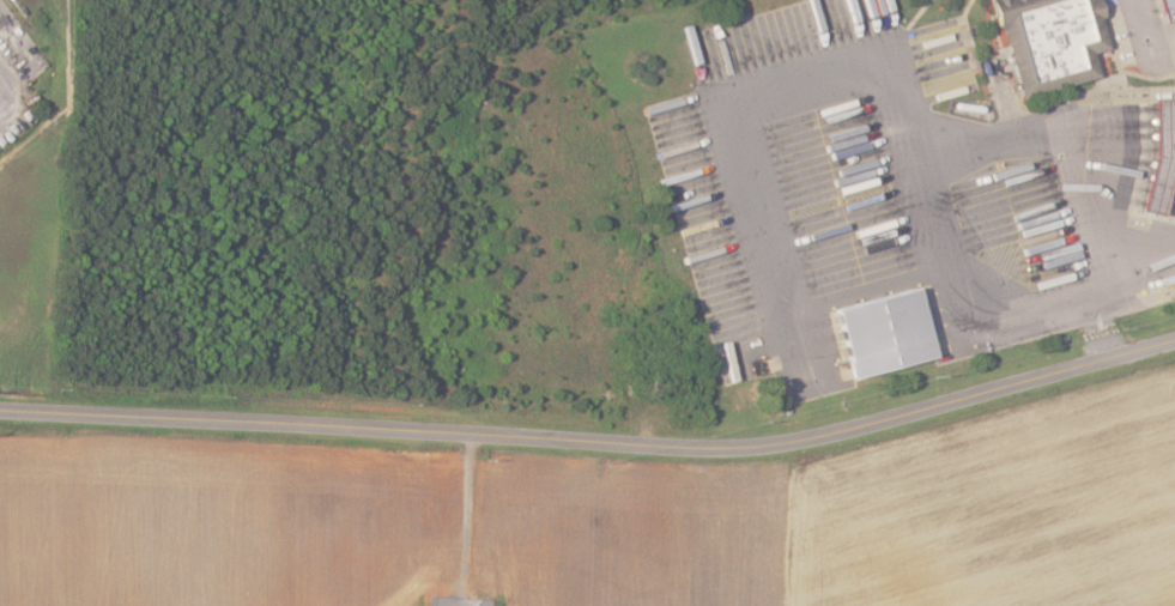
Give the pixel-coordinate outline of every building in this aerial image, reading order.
[(1115,74),(1093,0),(986,0),(1018,101),(1115,74)] [(1174,18),(1174,0),(1150,0),(1157,24),(1174,18)] [(1173,131),(1152,127),(1137,213),(1158,217),(1173,131)] [(850,380),(933,356),(911,287),(829,310),(850,380)]
